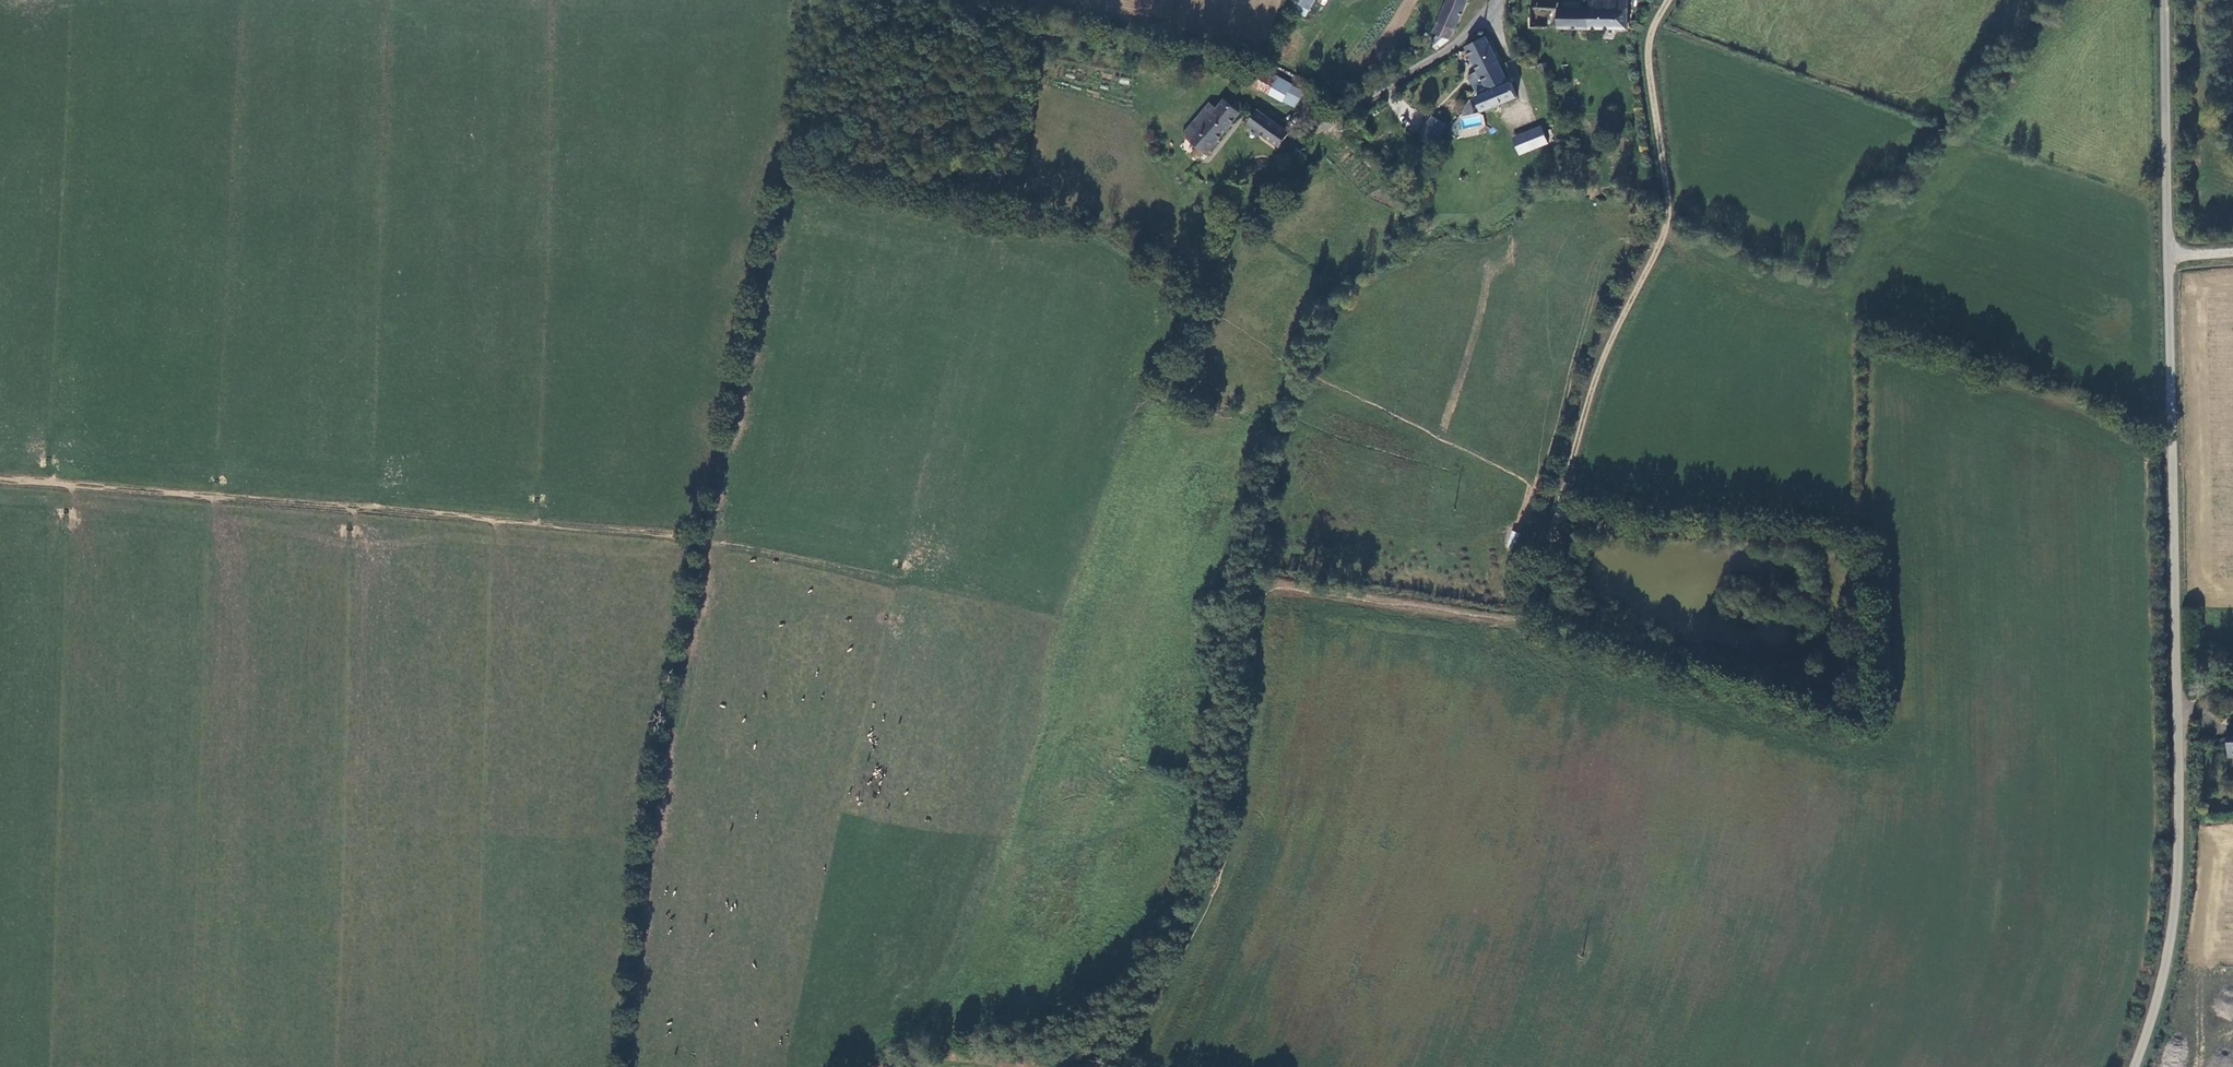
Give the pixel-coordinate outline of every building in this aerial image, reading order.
[(1306,16),(1314,0),(1289,0),(1286,6),(1306,16)] [(1434,34),(1438,36),(1432,42),(1437,49),(1451,38),(1465,7),(1467,0),(1447,0),(1434,34)] [(1570,7),(1560,7),(1529,7),(1528,27),(1628,28),(1628,0),(1590,0),(1590,7),(1570,7)] [(1473,84),(1482,77),(1502,66),(1486,37),(1466,45),(1478,68),(1468,74),(1473,84)] [(1508,79),(1502,66),(1482,77),(1487,89),(1508,79)] [(1268,93),(1276,79),(1262,71),(1254,85),(1268,93)] [(1289,86),(1276,79),(1268,93),(1281,100),(1289,86)] [(1476,99),(1473,95),(1467,98),(1448,134),(1457,137),(1463,132),(1477,129),(1479,135),(1492,133),(1492,128),(1495,127),(1490,107),(1514,96),(1509,84),(1476,99)] [(1302,93),(1289,86),(1281,100),(1295,108),(1302,93)] [(1207,153),(1245,107),(1236,101),(1233,105),(1224,100),(1217,109),(1212,114),(1205,108),(1189,127),(1190,127),(1195,132),(1190,140),(1207,153)] [(1209,102),(1205,108),(1212,114),(1217,109),(1209,102)] [(1248,124),(1280,147),(1289,133),(1257,110),(1248,124)] [(1444,128),(1432,119),(1419,137),(1431,145),(1444,128)] [(1511,136),(1518,155),(1548,144),(1541,125),(1511,136)] [(1195,132),(1190,127),(1183,135),(1190,140),(1195,132)] [(1512,531),(1507,548),(1518,551),(1522,534),(1512,531)]
